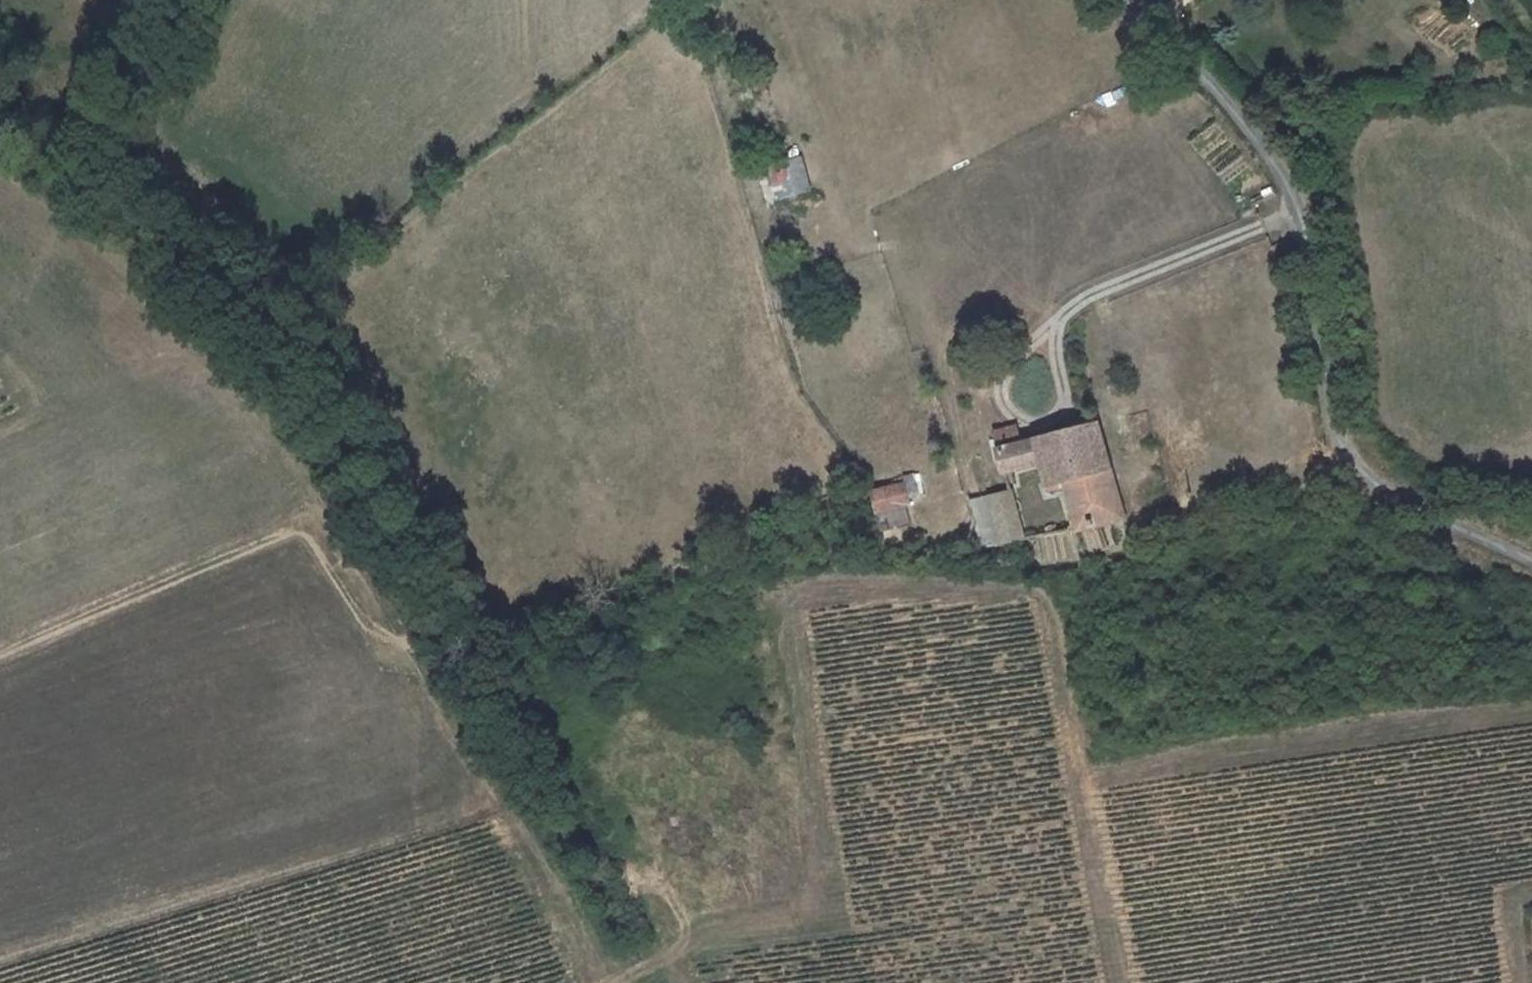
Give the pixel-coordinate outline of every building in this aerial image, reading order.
[(804,158),(763,165),(769,200),(810,192),(804,158)] [(1043,437),(1021,442),(1025,468),(1066,461),(1071,488),(1084,487),(1090,525),(1137,517),(1118,420),(1043,437)] [(1018,425),(1021,442),(1043,437),(1040,422),(1033,422),(1018,425)] [(1007,484),(1011,535),(1039,532),(1036,482),(1007,484)] [(876,487),(877,510),(909,508),(908,486),(876,487)]
